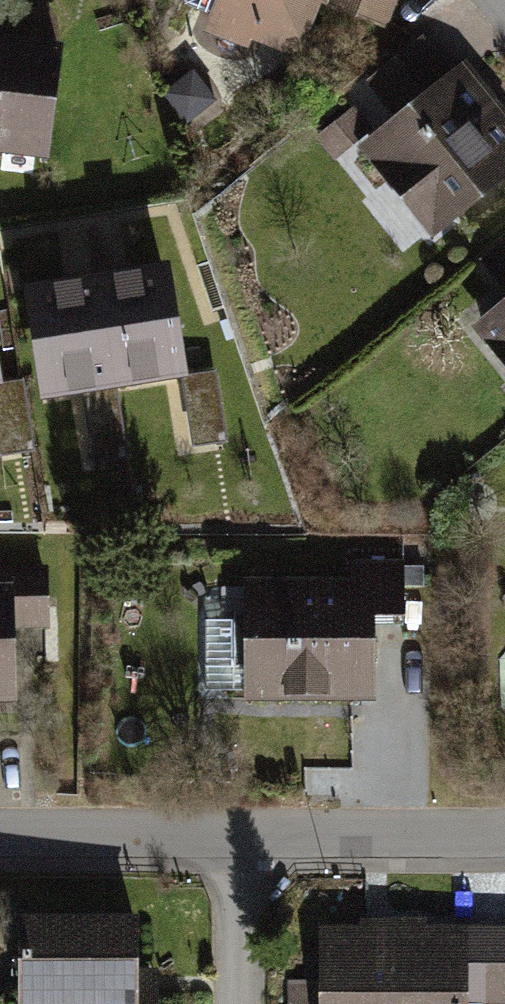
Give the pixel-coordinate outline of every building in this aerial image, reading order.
[(196,5),(291,42),(307,0),(195,0),(196,5)] [(380,22),(389,0),(323,0),(380,22)] [(46,150),(58,49),(0,42),(0,145),(46,150)] [(406,119),(371,147),(409,195),(428,179),(453,210),(504,169),(504,138),(457,78),(452,82),(421,43),(374,80),(406,119)] [(334,154),(366,127),(350,109),(318,137),(334,154)] [(163,271),(97,282),(113,379),(178,369),(163,271)] [(97,282),(32,292),(47,390),(113,379),(97,282)] [(483,327),(504,354),(504,309),(483,327)] [(184,376),(195,443),(224,438),(213,372),(184,376)] [(25,409),(20,381),(0,385),(0,413),(25,409)] [(86,390),(92,431),(121,427),(115,385),(86,390)] [(25,409),(0,413),(0,446),(1,452),(31,447),(25,409)] [(125,455),(121,427),(92,431),(96,459),(125,455)] [(251,619),(206,619),(206,690),(252,689),(252,693),(361,692),(361,624),(402,624),(402,564),(358,564),(358,586),(251,586),(251,619)] [(12,696),(10,612),(45,611),(44,572),(2,574),(2,583),(0,583),(0,696),(12,696)] [(325,933),(325,983),(293,983),(293,1003),(462,1003),(462,993),(504,993),(504,933),(480,933),(480,936),(462,936),(462,933),(390,933),(390,921),(365,921),(365,933),(325,933)] [(21,922),(21,1003),(134,1003),(134,976),(134,922),(21,922)] [(154,975),(134,976),(134,1003),(154,1003),(154,975)]
